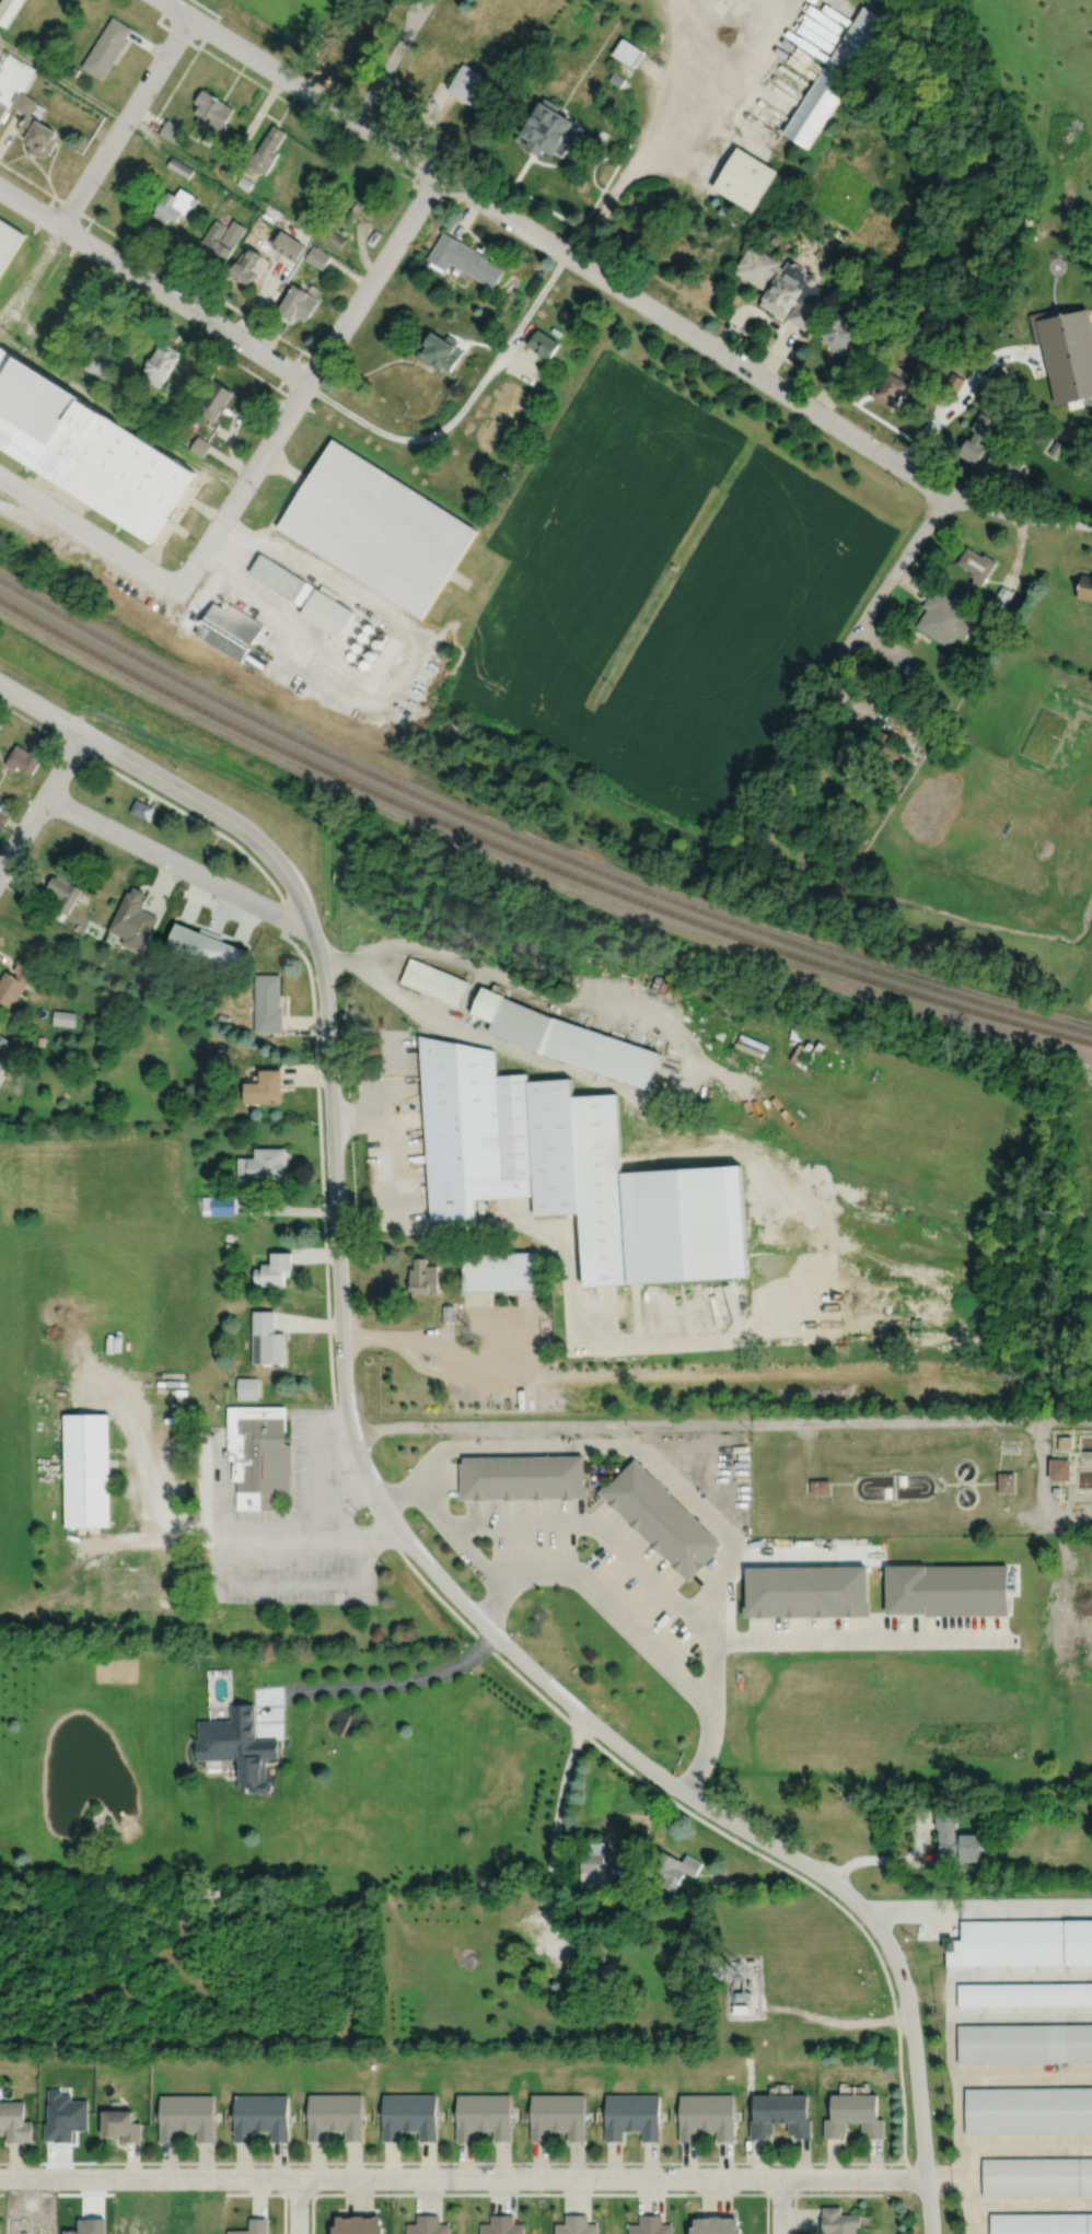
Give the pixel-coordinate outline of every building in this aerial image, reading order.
[(0,1),(0,26),(4,28),(23,0),(1,0),(0,1)] [(775,69),(809,89),(847,23),(813,3),(775,69)] [(781,133),(806,151),(888,23),(862,7),(781,133)] [(113,18),(81,68),(102,81),(128,39),(126,37),(131,28),(113,18)] [(612,55),(634,69),(644,53),(623,38),(612,55)] [(462,65),(445,91),(483,114),(496,91),(478,80),(480,75),(462,65)] [(73,66),(69,73),(75,77),(80,70),(73,66)] [(613,72),(607,80),(619,88),(625,80),(613,72)] [(11,108),(0,103),(5,93),(0,90),(0,128),(11,108)] [(202,90),(195,103),(199,106),(195,114),(199,117),(196,123),(220,138),(228,126),(225,125),(234,109),(202,90)] [(3,107),(0,105),(0,95),(1,93),(10,98),(3,107)] [(15,93),(10,102),(15,105),(13,108),(26,115),(28,116),(37,102),(22,93),(21,95),(15,93)] [(544,100),(541,104),(539,104),(519,138),(528,143),(525,150),(539,159),(543,152),(553,159),(555,155),(562,161),(570,148),(569,147),(577,136),(574,131),(571,129),(573,124),(556,113),(559,108),(544,100)] [(26,115),(18,130),(20,132),(19,135),(25,139),(23,143),(31,148),(27,152),(36,156),(40,159),(49,156),(54,149),(53,147),(56,141),(53,140),(56,135),(37,123),(38,121),(28,116),(26,115)] [(167,120),(159,133),(175,144),(184,130),(167,120)] [(274,126),(248,165),(265,176),(279,154),(276,151),(287,133),(274,126)] [(179,139),(176,144),(181,148),(185,142),(179,139)] [(712,189),(752,214),(778,173),(737,149),(712,189)] [(172,158),(166,166),(188,179),(194,171),(172,158)] [(242,176),(236,185),(248,193),(254,184),(242,176)] [(367,178),(356,196),(361,200),(358,205),(370,211),(384,190),(367,178)] [(167,193),(163,200),(162,199),(152,216),(166,224),(169,220),(176,224),(182,213),(186,217),(190,208),(193,209),(198,200),(181,189),(175,197),(167,193)] [(25,234),(0,218),(0,274),(25,234)] [(216,221),(202,243),(200,241),(188,259),(204,269),(204,270),(207,272),(208,271),(218,277),(233,252),(232,252),(246,229),(234,221),(223,238),(221,237),(226,228),(216,221)] [(275,234),(269,244),(274,246),(271,248),(280,253),(280,252),(294,260),(303,245),(281,232),(278,236),(275,234)] [(443,233),(426,261),(444,272),(450,265),(492,291),(504,270),(443,233)] [(314,243),(304,259),(322,269),(332,253),(314,243)] [(248,247),(237,264),(234,263),(230,270),(247,282),(256,269),(253,267),(260,255),(248,247)] [(753,247),(750,252),(747,251),(736,268),(739,269),(735,275),(763,291),(769,280),(775,283),(779,276),(778,275),(781,270),(776,267),(778,264),(753,247)] [(775,283),(759,306),(782,322),(792,306),(793,307),(785,321),(803,331),(820,306),(815,303),(823,292),(814,286),(815,283),(814,278),(810,276),(806,277),(804,275),(803,271),(794,265),(792,264),(790,266),(786,264),(781,270),(778,275),(779,276),(775,283)] [(294,281),(280,305),(276,311),(290,319),(293,315),(297,317),(299,314),(307,318),(320,299),(309,291),(309,290),(294,281)] [(888,286),(879,300),(891,307),(899,292),(888,286)] [(839,310),(833,319),(832,318),(820,339),(840,352),(843,348),(844,348),(850,339),(864,349),(876,329),(864,323),(863,325),(853,318),(857,312),(848,306),(844,313),(839,310)] [(960,319),(953,328),(962,334),(967,325),(960,319)] [(541,327),(528,345),(550,359),(562,340),(541,327)] [(434,328),(422,348),(418,350),(418,354),(420,358),(425,359),(442,370),(444,365),(452,370),(465,349),(458,346),(460,344),(458,342),(460,340),(450,334),(448,336),(434,328)] [(160,342),(151,356),(149,357),(146,360),(147,363),(144,366),(140,374),(159,386),(179,354),(177,353),(179,350),(164,340),(162,344),(160,342)] [(30,459),(153,537),(198,466),(0,342),(0,441),(30,459)] [(92,352),(83,366),(103,379),(112,364),(92,352)] [(890,361),(871,391),(873,397),(891,408),(902,392),(904,393),(908,386),(910,387),(921,371),(910,364),(907,372),(890,361)] [(217,379),(202,402),(198,409),(214,420),(221,410),(223,411),(228,405),(225,404),(234,391),(217,379)] [(955,451),(974,463),(989,439),(995,442),(1000,433),(996,430),(1000,422),(980,410),(971,428),(975,430),(969,438),(965,435),(955,451)] [(198,434),(189,449),(202,457),(211,443),(198,434)] [(334,437),(277,526),(423,618),(479,528),(334,437)] [(1056,439),(1048,452),(1057,457),(1065,445),(1056,439)] [(997,444),(984,464),(1011,481),(1023,462),(997,444)] [(498,474),(509,481),(513,476),(501,468),(498,474)] [(967,545),(956,562),(971,572),(969,574),(973,577),(969,582),(980,589),(998,561),(983,552),(981,555),(967,545)] [(317,587),(262,552),(249,572),(304,607),(317,587)] [(1077,597),(1091,600),(1091,575),(1082,573),(1077,597)] [(317,587),(304,607),(301,613),(338,637),(355,610),(335,598),(338,594),(322,584),(318,589),(317,587)] [(1001,585),(991,604),(1003,610),(1013,591),(1001,585)] [(934,586),(922,605),(927,608),(916,626),(950,648),(957,636),(964,639),(975,621),(968,617),(973,612),(934,586)] [(214,602),(195,633),(241,662),(242,660),(248,650),(265,624),(231,603),(226,609),(214,602)] [(367,624),(365,625),(364,626),(364,628),(364,629),(365,631),(367,632),(369,632),(370,632),(371,631),(372,630),(373,628),(373,627),(372,625),(371,624),(370,624),(368,623),(367,624)] [(361,632),(360,633),(359,635),(359,637),(359,638),(360,640),(361,641),(363,641),(364,641),(367,640),(368,639),(368,637),(368,636),(367,633),(365,632),(364,632),(362,631),(361,632)] [(375,639),(374,640),(373,642),(373,643),(373,645),(374,647),(375,648),(377,648),(379,648),(381,647),(382,645),(382,644),(382,642),(381,641),(380,640),(379,639),(376,639),(375,639)] [(355,642),(353,643),(352,645),(352,647),(352,649),(353,650),(355,651),(357,651),(358,651),(360,650),(361,649),(361,648),(361,645),(361,644),(359,643),(358,642),(356,642),(355,642)] [(242,660),(260,671),(266,661),(248,650),(242,660)] [(348,651),(347,652),(346,653),(346,655),(346,658),(347,659),(348,660),(350,660),(351,660),(353,659),(355,658),(355,655),(355,654),(353,652),(352,651),(351,651),(349,651),(348,651)] [(368,651),(367,652),(365,653),(365,655),(367,658),(367,659),(369,660),(370,660),(372,660),(373,659),(374,658),(375,655),(375,654),(374,652),(373,651),(371,651),(370,651),(368,651)] [(968,653),(965,660),(976,666),(980,660),(968,653)] [(362,660),(361,661),(361,662),(360,664),(361,666),(362,667),(363,668),(364,668),(367,668),(368,667),(369,666),(370,664),(370,663),(369,661),(368,660),(367,660),(364,660),(362,660)] [(906,663),(902,672),(913,677),(917,668),(906,663)] [(394,712),(392,715),(403,722),(406,719),(394,712)] [(873,730),(869,738),(874,741),(870,748),(897,764),(897,763),(903,766),(909,755),(905,752),(905,751),(890,742),(892,736),(880,730),(879,733),(873,730)] [(18,744),(5,764),(16,770),(18,767),(31,775),(40,757),(18,744)] [(136,799),(129,812),(148,821),(154,807),(136,799)] [(10,815),(0,809),(0,806),(2,802),(14,810),(10,815)] [(4,825),(11,815),(10,815),(0,809),(0,822),(4,825)] [(360,871),(357,905),(363,905),(367,872),(360,871)] [(54,876),(45,891),(50,893),(48,896),(54,899),(56,897),(58,898),(53,907),(67,916),(82,889),(58,875),(56,877),(54,876)] [(132,886),(129,893),(127,892),(107,930),(124,938),(120,944),(140,954),(159,917),(140,908),(144,900),(141,899),(144,893),(132,886)] [(212,933),(200,929),(199,933),(176,924),(169,944),(202,958),(212,933)] [(202,958),(236,971),(245,951),(221,942),(223,938),(212,933),(202,958)] [(410,958),(400,982),(457,1007),(467,982),(410,958)] [(0,982),(0,999),(11,1005),(25,984),(26,985),(34,971),(19,963),(14,970),(18,973),(15,976),(7,970),(0,982)] [(256,976),(255,1029),(282,1029),(282,1007),(280,1007),(280,976),(256,976)] [(648,1086),(660,1050),(554,1014),(553,1015),(501,993),(502,992),(480,984),(469,1010),(491,1019),(487,1028),(539,1050),(648,1086)] [(207,999),(202,1009),(212,1013),(217,1003),(207,999)] [(53,1008),(51,1023),(74,1024),(75,1010),(53,1008)] [(219,1011),(217,1017),(225,1021),(228,1015),(219,1011)] [(420,1033),(431,1219),(474,1217),(473,1198),(533,1195),(534,1215),(579,1211),(584,1284),(750,1275),(742,1162),(621,1170),(617,1091),(571,1093),(570,1075),(526,1079),(526,1071),(495,1073),(493,1047),(420,1033)] [(16,1046),(0,1037),(0,1074),(16,1046)] [(282,1067),(260,1067),(260,1079),(245,1079),(245,1099),(282,1101),(282,1067)] [(177,1107),(177,1118),(193,1118),(193,1107),(177,1107)] [(286,1147),(286,1178),(256,1178),(256,1186),(248,1186),(248,1177),(239,1177),(239,1155),(255,1155),(255,1147),(286,1147)] [(226,1194),(226,1185),(216,1185),(216,1186),(211,1186),(211,1194),(216,1194),(226,1194)] [(202,1195),(202,1213),(235,1213),(235,1195),(202,1195)] [(271,1250),(270,1263),(262,1261),(262,1267),(255,1267),(254,1282),(262,1282),(262,1284),(284,1284),(284,1275),(290,1275),(290,1268),(292,1268),(292,1250),(271,1250)] [(462,1253),(462,1290),(535,1289),(534,1250),(462,1253)] [(415,1256),(415,1267),(410,1267),(410,1291),(438,1291),(438,1264),(427,1264),(427,1256),(415,1256)] [(442,1304),(443,1318),(453,1318),(453,1304),(442,1304)] [(253,1310),(253,1362),(284,1362),(284,1347),(286,1347),(286,1331),(275,1331),(275,1310),(253,1310)] [(237,1376),(237,1398),(258,1398),(258,1376),(237,1376)] [(226,1406),(226,1459),(232,1459),(232,1479),(235,1479),(235,1492),(236,1492),(236,1511),(279,1510),(279,1493),(291,1493),(291,1474),(291,1443),(286,1443),(286,1406),(226,1406)] [(62,1412),(63,1526),(109,1526),(108,1412),(62,1412)] [(1052,1429),(1091,1428),(1091,1500),(1068,1500),(1068,1483),(1052,1483),(1052,1480),(1070,1480),(1070,1458),(1052,1458),(1052,1429)] [(588,1498),(588,1488),(584,1488),(583,1455),(462,1457),(462,1462),(460,1462),(461,1500),(588,1498)] [(635,1458),(607,1487),(605,1485),(597,1492),(689,1581),(719,1550),(717,1548),(721,1544),(635,1458)] [(1050,1458),(1050,1480),(1052,1480),(1070,1480),(1070,1458),(1052,1458),(1050,1458)] [(998,1473),(998,1492),(1014,1492),(1014,1473),(998,1473)] [(812,1480),(812,1494),(830,1494),(830,1480),(812,1480)] [(887,1567),(888,1615),(926,1614),(926,1616),(1008,1615),(1007,1566),(887,1567)] [(869,1567),(869,1606),(871,1606),(872,1616),(744,1618),(744,1607),(748,1607),(747,1568),(869,1567)] [(198,1719),(199,1740),(196,1740),(197,1758),(240,1757),(241,1762),(241,1775),(239,1775),(240,1785),(249,1784),(249,1789),(259,1789),(260,1792),(269,1792),(272,1788),(272,1782),(269,1779),(267,1779),(267,1756),(279,1756),(279,1737),(256,1738),(255,1701),(231,1702),(232,1718),(209,1719),(198,1719)] [(997,1800),(981,1800),(980,1810),(997,1810),(997,1800)] [(939,1805),(940,1827),(941,1827),(941,1835),(938,1835),(939,1861),(955,1860),(955,1862),(963,1862),(963,1859),(984,1859),(984,1831),(964,1832),(964,1830),(957,1830),(957,1826),(960,1826),(960,1805),(939,1805)] [(581,1840),(580,1883),(603,1883),(604,1840),(581,1840)] [(643,1863),(666,1876),(662,1884),(674,1890),(684,1872),(678,1869),(679,1868),(695,1875),(702,1862),(686,1852),(682,1861),(653,1845),(643,1863)] [(1091,1963),(1091,1918),(962,1920),(962,1928),(962,1939),(957,1939),(957,1936),(946,1936),(948,1965),(1091,1963)] [(595,1969),(604,1987),(620,1978),(611,1960),(595,1969)] [(959,2006),(1091,2005),(1091,1982),(959,1983),(959,2006)] [(735,1991),(736,2000),(752,2000),(752,1991),(735,1991)] [(733,2004),(733,2013),(748,2013),(748,2004),(733,2004)] [(959,2062),(1091,2060),(1091,2023),(959,2024),(959,2062)] [(966,2133),(1091,2132),(1091,2086),(966,2088),(966,2133)] [(337,2130),(327,2130),(327,2141),(310,2141),(310,2127),(310,2094),(337,2094),(337,2130)] [(337,2094),(364,2094),(364,2141),(346,2141),(346,2130),(337,2130),(337,2094)] [(411,2130),(402,2131),(402,2142),(384,2142),(384,2128),(384,2094),(411,2094),(411,2130)] [(411,2094),(439,2094),(439,2141),(420,2141),(420,2130),(411,2130),(411,2094)] [(485,2131),(475,2131),(475,2142),(458,2142),(458,2128),(458,2094),(484,2094),(485,2131)] [(484,2094),(510,2094),(510,2141),(493,2142),(493,2131),(485,2131),(484,2094)] [(557,2131),(548,2131),(548,2142),(530,2142),(530,2128),(531,2128),(531,2094),(557,2094),(557,2131)] [(557,2094),(584,2094),(584,2141),(567,2141),(567,2131),(557,2131),(557,2094)] [(631,2130),(623,2130),(623,2142),(604,2142),(604,2128),(605,2128),(605,2094),(631,2094),(631,2130)] [(631,2094),(659,2094),(659,2141),(641,2141),(641,2130),(631,2130),(631,2094)] [(707,2131),(697,2131),(697,2142),(679,2142),(679,2128),(681,2128),(681,2094),(707,2094),(707,2131)] [(707,2094),(734,2094),(734,2141),(717,2141),(717,2131),(707,2131),(707,2094)] [(781,2122),(788,2122),(788,2132),(794,2132),(794,2138),(811,2138),(811,2119),(809,2119),(809,2094),(781,2095),(781,2122)] [(855,2094),(832,2094),(832,2118),(825,2118),(824,2138),(841,2138),(841,2131),(847,2132),(847,2122),(855,2122),(855,2094)] [(855,2122),(862,2122),(862,2132),(868,2132),(868,2138),(884,2138),(885,2118),(879,2118),(879,2094),(855,2094),(855,2122)] [(188,2131),(178,2131),(178,2142),(161,2142),(161,2128),(161,2095),(188,2095),(188,2131)] [(188,2095),(216,2095),(216,2142),(197,2142),(197,2131),(188,2131),(188,2095)] [(262,2131),(253,2131),(253,2142),(234,2142),(234,2128),(235,2128),(235,2095),(262,2095),(262,2131)] [(262,2095),(289,2095),(289,2142),(271,2142),(271,2131),(262,2131),(262,2095)] [(781,2095),(754,2095),(754,2119),(751,2119),(751,2138),(768,2138),(768,2133),(774,2133),(774,2122),(781,2122),(781,2095)] [(4,2134),(4,2129),(7,2129),(7,2143),(25,2143),(25,2141),(33,2141),(33,2121),(24,2121),(24,2101),(0,2101),(0,2134),(4,2134)] [(104,2111),(104,2138),(113,2138),(113,2139),(120,2139),(120,2134),(125,2134),(124,2142),(142,2142),(142,2122),(135,2122),(135,2111),(104,2111)] [(984,2159),(1091,2158),(1091,2196),(985,2196),(984,2159)] [(824,2214),(823,2214),(823,2233),(830,2233),(857,2233),(857,2227),(861,2227),(861,2214),(841,2214),(841,2207),(824,2207),(824,2214)] [(991,2211),(1091,2210),(1091,2233),(992,2233),(991,2211)] [(555,2233),(597,2233),(597,2224),(586,2224),(586,2215),(566,2214),(565,2224),(555,2224),(555,2233)] [(408,2233),(452,2233),(452,2224),(441,2224),(441,2215),(419,2215),(419,2224),(408,2224),(408,2233)] [(480,2233),(523,2233),(523,2224),(512,2224),(512,2215),(490,2215),(490,2224),(480,2224),(480,2233)] [(630,2233),(673,2233),(673,2224),(662,2224),(662,2215),(640,2215),(640,2224),(630,2224),(630,2233)] [(355,2218),(346,2218),(346,2216),(338,2216),(338,2226),(335,2226),(335,2233),(361,2233),(360,2218),(355,2218)] [(386,2226),(383,2226),(383,2216),(375,2216),(375,2218),(365,2219),(365,2216),(360,2218),(361,2233),(386,2233),(386,2226)] [(712,2218),(712,2219),(699,2219),(699,2220),(695,2220),(695,2227),(692,2227),(692,2233),(717,2233),(717,2218),(712,2218)] [(743,2227),(740,2227),(740,2220),(733,2220),(733,2219),(722,2219),(722,2218),(717,2218),(717,2233),(743,2233),(743,2227)] [(251,2231),(229,2231),(229,2233),(269,2233),(269,2219),(251,2219),(251,2231)]
